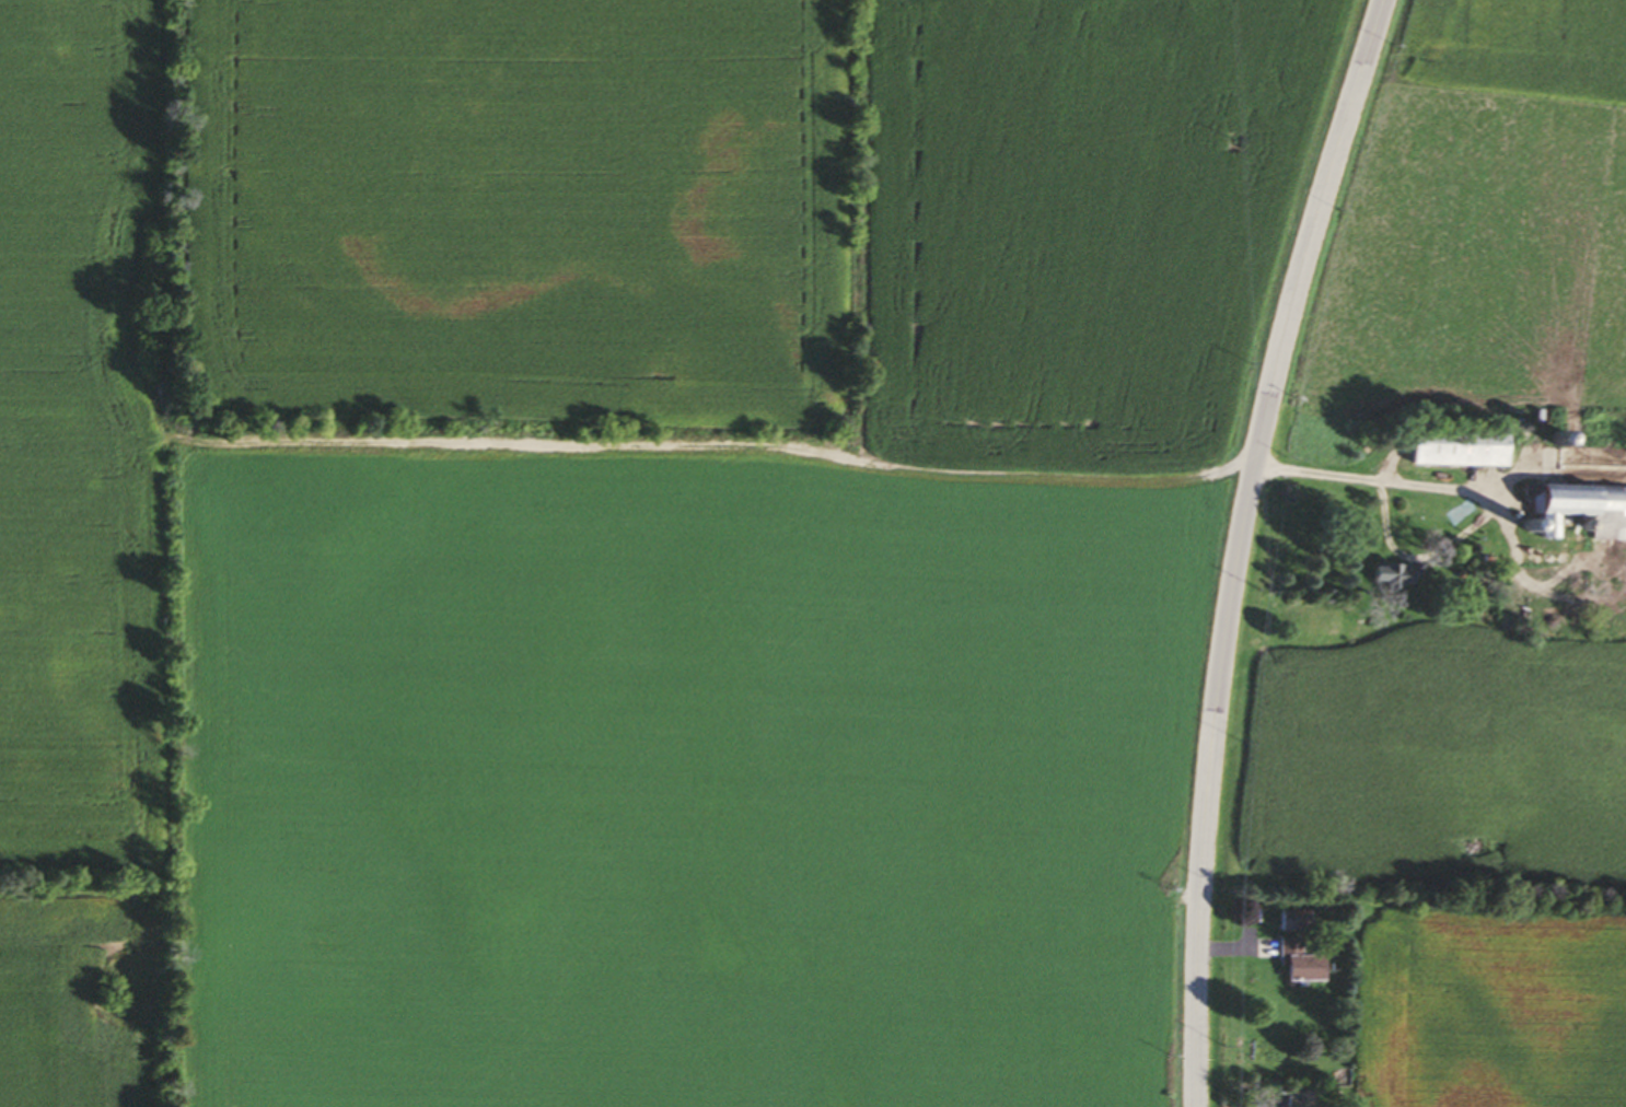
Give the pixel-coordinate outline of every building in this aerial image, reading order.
[(1504,464),(1504,437),(1405,437),(1405,464),(1504,464)] [(1564,485),(1564,460),(1538,460),(1537,484),(1528,484),(1527,536),(1550,537),(1551,515),(1585,516),(1585,539),(1625,539),(1625,486),(1564,485)] [(1402,563),(1360,566),(1363,588),(1404,584),(1402,563)] [(1275,932),(1305,932),(1305,910),(1275,910),(1275,932)] [(1317,981),(1317,938),(1277,938),(1277,981),(1317,981)] [(1278,1088),(1278,1106),(1307,1106),(1307,1088),(1278,1088)]
